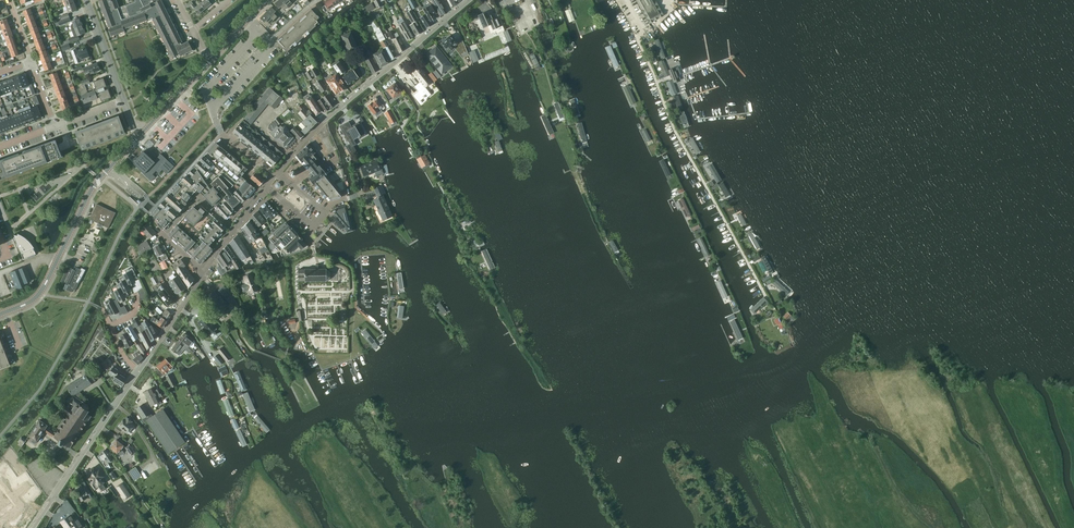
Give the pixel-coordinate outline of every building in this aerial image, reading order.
[(136,2),(126,5),(120,7),(117,0),(101,0),(99,1),(109,27),(110,27),(111,29),(109,29),(112,36),(125,31),(124,29),(145,21),(148,20),(152,18),(153,19),(152,19),(172,58),(178,54),(179,55),(178,53),(179,52),(181,56),(180,56),(193,50),(188,41),(182,45),(181,43),(182,42),(161,0),(135,0),(136,2)] [(205,9),(212,4),(209,0),(203,0),(204,0),(200,3),(205,9)] [(275,7),(282,15),(284,12),(285,14),(290,9),(282,0),(280,0),(275,4),(276,5),(275,7)] [(290,9),(296,5),(294,3),(297,2),(295,0),(282,0),(290,9)] [(334,7),(330,0),(327,0),(324,2),(325,5),(322,7),(325,12),(334,7)] [(374,1),(377,8),(383,6),(380,0),(376,0),(374,1)] [(413,9),(417,7),(413,0),(408,0),(413,9)] [(431,3),(440,17),(447,13),(439,0),(430,0),(431,3)] [(205,9),(200,3),(196,7),(194,4),(192,1),(186,4),(188,7),(191,6),(198,15),(205,9)] [(75,3),(65,6),(67,10),(68,13),(77,10),(75,3)] [(372,3),(363,8),(366,13),(375,8),(372,3)] [(430,3),(422,8),(431,21),(435,18),(433,15),(434,15),(436,13),(430,3)] [(280,17),(282,15),(275,7),(273,9),(271,7),(266,13),(276,23),(281,18),(280,17)] [(26,17),(33,14),(31,8),(23,11),(26,17)] [(317,15),(315,13),(311,9),(305,14),(306,15),(299,20),(293,25),(293,26),(287,32),(287,31),(281,37),(282,38),(279,41),(284,47),(283,48),(287,52),(292,48),(291,47),(296,42),(297,43),(304,37),(303,36),(308,31),(309,32),(316,26),(315,25),(318,22),(317,20),(320,18),(317,15)] [(410,25),(416,36),(422,32),(416,21),(417,20),(411,10),(406,13),(412,24),(410,25)] [(423,10),(419,12),(422,16),(420,18),(427,29),(433,25),(433,24),(426,14),(423,10)] [(488,11),(478,16),(483,27),(489,24),(492,31),(496,29),(497,33),(504,30),(502,26),(501,27),(497,17),(492,19),(491,15),(490,16),(488,11)] [(271,28),(276,23),(266,13),(261,18),(262,19),(260,21),(268,29),(270,26),(271,28)] [(28,23),(35,20),(33,14),(26,17),(28,23)] [(73,23),(71,26),(72,29),(75,28),(83,25),(80,18),(72,21),(73,23)] [(1,28),(9,25),(7,19),(0,21),(0,23),(0,24),(0,28),(1,28)] [(30,29),(37,27),(35,20),(28,23),(30,29)] [(407,41),(413,37),(406,25),(404,21),(398,25),(407,41)] [(11,31),(9,25),(1,28),(4,33),(11,31)] [(75,28),(72,29),(74,37),(78,35),(79,35),(85,33),(83,25),(75,28)] [(32,35),(39,32),(37,27),(30,29),(32,35)] [(379,28),(374,30),(384,48),(389,45),(379,28)] [(396,38),(392,30),(388,32),(392,40),(393,39),(400,53),(405,48),(399,36),(396,38)] [(512,40),(507,30),(503,32),(508,42),(512,40)] [(11,31),(4,33),(6,39),(13,37),(11,31)] [(349,53),(358,49),(351,31),(341,35),(349,53)] [(34,41),(42,38),(39,32),(32,35),(34,41)] [(453,39),(451,36),(446,39),(447,40),(442,43),(446,48),(445,49),(448,52),(451,50),(451,51),(455,48),(455,49),(458,47),(461,54),(466,52),(461,41),(458,42),(455,38),(453,39)] [(16,43),(13,37),(6,39),(3,41),(4,43),(7,41),(8,45),(16,43)] [(37,47),(44,44),(42,38),(34,41),(37,47)] [(659,39),(654,40),(661,60),(666,58),(659,39)] [(0,52),(0,53),(1,55),(7,52),(18,48),(16,43),(8,45),(9,49),(0,52)] [(317,47),(314,43),(308,47),(311,51),(317,47)] [(39,52),(46,49),(44,44),(37,47),(39,52)] [(389,45),(384,48),(390,61),(397,56),(390,44),(389,45)] [(7,52),(1,55),(3,61),(6,60),(8,59),(7,56),(8,55),(12,54),(13,57),(20,55),(18,48),(7,52)] [(41,58),(48,55),(46,49),(39,52),(41,58)] [(76,49),(71,51),(76,63),(81,62),(80,60),(89,56),(86,49),(77,52),(76,49)] [(380,68),(385,65),(390,63),(383,49),(373,54),(380,68)] [(612,49),(607,51),(613,67),(619,65),(612,49)] [(432,57),(430,59),(433,63),(433,62),(435,65),(437,68),(438,67),(442,72),(442,71),(449,65),(437,50),(433,53),(431,55),(432,57)] [(543,67),(537,52),(531,54),(538,70),(543,67)] [(43,64),(50,62),(48,55),(41,58),(43,64)] [(366,60),(368,64),(373,74),(378,71),(375,64),(376,63),(374,57),(372,58),(371,57),(366,60)] [(665,77),(670,75),(664,60),(658,62),(665,77)] [(340,61),(333,66),(339,76),(341,74),(346,71),(347,71),(340,61)] [(45,71),(53,68),(50,62),(43,64),(45,71)] [(90,74),(100,70),(97,63),(84,68),(86,73),(90,72),(90,74)] [(419,64),(411,70),(415,76),(417,78),(420,82),(421,83),(416,86),(420,91),(415,95),(420,100),(424,98),(425,98),(425,99),(431,95),(425,88),(426,87),(432,82),(419,64)] [(669,70),(674,83),(681,80),(679,75),(681,74),(678,66),(669,70)] [(321,79),(319,75),(314,67),(305,73),(310,80),(315,77),(317,81),(315,83),(322,93),(327,89),(321,79)] [(353,69),(343,76),(349,85),(359,78),(353,69)] [(52,80),(59,78),(57,72),(50,75),(52,80)] [(431,72),(430,73),(428,75),(434,82),(435,82),(437,80),(431,72)] [(25,74),(19,76),(23,88),(24,89),(30,87),(29,86),(25,74)] [(327,80),(336,94),(340,91),(343,91),(345,90),(346,88),(342,83),(343,83),(341,80),(340,80),(336,74),(332,76),(331,74),(325,78),(327,80)] [(19,76),(13,78),(17,90),(23,88),(19,76)] [(13,78),(7,80),(12,92),(17,90),(13,78)] [(54,86),(62,84),(59,78),(52,80),(54,86)] [(104,78),(93,82),(97,91),(95,91),(97,96),(99,95),(101,101),(112,97),(109,89),(105,90),(104,87),(107,86),(104,78)] [(89,79),(81,82),(83,89),(86,88),(85,84),(90,82),(89,79)] [(7,80),(2,83),(6,94),(12,92),(7,80)] [(666,82),(672,96),(678,93),(672,80),(666,82)] [(57,93),(64,90),(62,84),(54,86),(57,93)] [(390,105),(403,94),(395,84),(390,87),(389,87),(388,88),(388,89),(383,93),(390,105)] [(635,102),(628,86),(622,89),(629,104),(635,102)] [(261,98),(268,103),(275,109),(283,98),(270,87),(261,98)] [(59,98),(66,96),(64,90),(57,93),(59,98)] [(95,90),(88,93),(91,101),(98,98),(98,97),(97,96),(95,91),(95,90)] [(88,93),(81,95),(84,104),(91,101),(88,93)] [(310,96),(309,93),(303,97),(305,99),(316,115),(322,111),(311,95),(310,96)] [(322,98),(330,109),(335,105),(327,94),(322,98)] [(678,95),(674,96),(678,110),(683,109),(678,95)] [(61,104),(68,101),(66,96),(59,98),(61,104)] [(265,107),(268,103),(261,98),(258,101),(265,107)] [(325,112),(330,109),(322,98),(317,101),(325,112)] [(572,98),(567,100),(572,115),(577,113),(572,98)] [(381,105),(377,100),(373,104),(372,103),(371,102),(368,104),(369,106),(368,106),(375,114),(383,108),(381,105)] [(68,101),(61,104),(63,111),(70,108),(68,101)] [(263,110),(265,107),(258,101),(256,105),(263,110)] [(301,104),(297,107),(301,111),(298,113),(305,120),(299,125),(303,129),(302,131),(305,134),(318,122),(316,121),(311,115),(312,113),(309,110),(307,111),(304,108),(301,104)] [(260,114),(263,110),(256,105),(253,108),(260,114)] [(32,108),(31,108),(35,118),(35,120),(41,118),(41,116),(37,106),(36,107),(32,108)] [(31,108),(25,111),(29,122),(35,120),(35,118),(31,108)] [(257,117),(260,114),(253,108),(250,111),(257,117)] [(390,110),(385,112),(389,120),(391,124),(396,121),(390,110)] [(25,111),(19,113),(24,124),(25,125),(27,124),(27,123),(29,122),(25,111)] [(254,120),(257,117),(250,111),(247,115),(254,120)] [(684,111),(679,113),(684,128),(689,127),(684,111)] [(19,113),(13,115),(18,126),(24,124),(19,113)] [(549,135),(554,133),(546,114),(541,116),(549,135)] [(7,115),(1,117),(2,119),(6,131),(12,128),(8,117),(7,115)] [(13,115),(8,117),(12,128),(18,126),(13,115)] [(251,124),(254,120),(247,115),(244,118),(251,124)] [(76,132),(76,133),(78,138),(78,137),(79,141),(83,149),(125,134),(119,116),(76,132)] [(240,138),(250,126),(243,120),(233,132),(240,138)] [(343,126),(340,127),(345,135),(349,141),(352,147),(357,144),(355,142),(354,140),(360,136),(361,138),(366,135),(359,122),(352,126),(351,125),(349,121),(343,125),(343,126)] [(273,122),(268,128),(272,131),(271,133),(273,135),(272,136),(284,147),(287,150),(296,140),(296,139),(294,137),(281,125),(279,127),(277,126),(273,122)] [(583,125),(578,126),(582,142),(587,141),(583,125)] [(250,126),(240,138),(246,144),(257,131),(250,126)] [(295,126),(290,131),(297,139),(299,141),(304,136),(295,126)] [(651,140),(645,128),(640,130),(646,143),(651,140)] [(253,149),(263,137),(257,131),(246,144),(253,149)] [(260,155),(270,142),(268,141),(267,142),(265,140),(266,139),(263,137),(253,149),(260,155)] [(701,152),(693,137),(689,140),(696,154),(701,152)] [(150,149),(154,144),(150,139),(145,144),(150,149)] [(0,160),(0,180),(62,157),(59,148),(56,140),(0,160)] [(503,152),(498,140),(494,141),(499,153),(503,152)] [(276,149),(273,148),(275,146),(270,142),(260,155),(266,160),(276,149)] [(216,143),(195,166),(208,186),(211,184),(219,176),(242,202),(242,203),(247,198),(247,197),(255,188),(241,176),(248,169),(222,148),(216,143)] [(314,185),(327,174),(325,172),(323,170),(320,165),(318,166),(316,164),(320,160),(314,153),(315,152),(308,144),(305,147),(305,148),(296,155),(303,163),(311,172),(309,174),(311,176),(309,178),(314,185)] [(276,149),(266,160),(273,166),(280,158),(280,157),(283,153),(277,148),(276,149)] [(147,154),(143,151),(133,163),(149,179),(160,167),(167,174),(174,166),(161,154),(157,158),(150,152),(147,154)] [(418,159),(417,159),(422,168),(423,168),(430,163),(425,155),(418,159)] [(376,160),(361,166),(364,176),(375,172),(377,177),(384,174),(382,169),(381,170),(378,161),(379,160),(378,157),(375,158),(376,160)] [(673,178),(664,161),(660,163),(669,180),(673,178)] [(712,163),(708,165),(718,183),(723,181),(712,163)] [(153,212),(152,213),(165,229),(193,197),(191,196),(197,189),(204,196),(225,219),(235,210),(234,209),(224,198),(219,193),(216,190),(214,187),(211,184),(208,186),(195,166),(179,184),(156,209),(154,211),(153,212)] [(260,186),(265,180),(256,172),(251,177),(260,186)] [(342,195),(327,174),(314,185),(327,201),(329,201),(339,198),(339,197),(342,195)] [(219,176),(211,184),(214,187),(216,190),(219,193),(224,198),(234,209),(242,202),(219,176)] [(724,184),(719,187),(724,197),(729,195),(724,184)] [(383,221),(393,216),(383,195),(386,194),(382,185),(374,188),(378,197),(374,200),(383,221)] [(680,200),(678,201),(685,218),(688,216),(691,215),(686,204),(683,199),(680,200)] [(272,218),(278,213),(267,201),(259,208),(267,219),(270,215),(272,218)] [(97,204),(90,217),(90,219),(98,223),(97,225),(102,228),(103,226),(109,228),(116,213),(97,204)] [(226,227),(201,205),(197,209),(194,206),(168,235),(172,238),(201,264),(203,262),(214,250),(209,246),(226,227)] [(337,209),(333,211),(334,211),(345,225),(347,232),(353,230),(346,205),(337,208),(337,209)] [(748,209),(737,215),(740,221),(751,215),(748,209)] [(258,211),(249,218),(250,220),(254,224),(258,228),(257,229),(258,231),(263,228),(261,225),(266,221),(262,216),(258,211)] [(250,220),(242,228),(244,230),(245,232),(247,236),(245,237),(250,244),(254,241),(257,246),(258,248),(259,250),(261,253),(266,250),(268,249),(261,236),(258,231),(257,229),(253,224),(250,220)] [(286,222),(269,238),(281,251),(282,250),(286,246),(286,247),(298,235),(286,222)] [(149,239),(156,233),(147,223),(140,229),(149,239)] [(753,232),(747,235),(755,248),(761,245),(753,232)] [(14,234),(24,259),(28,257),(28,258),(35,256),(35,254),(36,254),(35,251),(34,248),(32,246),(30,244),(28,242),(26,240),(24,238),(21,237),(19,236),(14,234)] [(238,234),(229,243),(240,259),(241,258),(245,265),(253,260),(251,255),(246,247),(247,247),(240,237),(238,234)] [(300,237),(298,235),(286,247),(286,246),(282,250),(286,255),(306,249),(309,246),(302,239),(303,239),(301,236),(300,237)] [(158,239),(158,238),(151,242),(152,243),(150,243),(159,261),(161,261),(161,262),(168,258),(168,257),(169,257),(160,239),(158,239)] [(704,257),(710,255),(701,238),(696,241),(704,257)] [(142,255),(152,249),(147,240),(137,246),(142,255)] [(613,240),(609,243),(615,253),(619,251),(613,240)] [(227,245),(223,249),(237,269),(238,269),(242,267),(236,258),(229,249),(227,245)] [(494,266),(486,247),(481,249),(489,268),(494,266)] [(223,249),(217,258),(218,260),(220,263),(218,264),(219,265),(224,274),(230,271),(231,271),(237,269),(223,249)] [(760,257),(770,275),(775,271),(766,254),(760,257)] [(181,259),(173,265),(179,274),(178,275),(185,285),(186,284),(189,288),(195,279),(185,266),(186,266),(181,259)] [(165,260),(159,263),(163,270),(168,268),(165,260)] [(321,269),(321,265),(316,265),(316,269),(299,269),(299,281),(305,281),(327,281),(330,277),(330,272),(330,270),(326,269),(321,269)] [(16,289),(26,285),(26,283),(31,281),(28,273),(25,267),(9,273),(16,289)] [(76,270),(68,267),(61,281),(66,284),(64,288),(72,292),(73,289),(75,291),(86,270),(83,269),(82,270),(77,268),(76,270)] [(127,273),(123,275),(124,277),(129,287),(132,285),(131,283),(135,281),(135,280),(138,278),(135,272),(131,274),(129,268),(125,270),(127,273)] [(174,273),(167,278),(169,281),(177,294),(186,288),(178,275),(174,271),(173,272),(174,273)] [(250,294),(259,290),(252,273),(243,277),(246,286),(247,288),(248,289),(250,294)] [(403,274),(397,275),(399,289),(405,289),(403,274)] [(122,281),(119,283),(119,285),(125,295),(128,293),(127,291),(131,289),(129,287),(124,277),(121,279),(122,281)] [(791,292),(776,278),(772,282),(787,297),(791,292)] [(728,296),(720,279),(715,282),(723,299),(728,296)] [(160,288),(157,290),(160,294),(162,297),(168,305),(175,300),(171,296),(170,294),(172,292),(167,285),(164,282),(158,287),(160,288)] [(118,290),(114,292),(120,303),(123,302),(122,299),(126,297),(125,295),(119,285),(116,287),(118,290)] [(143,288),(138,291),(140,296),(140,301),(147,297),(143,288)] [(228,291),(223,295),(228,301),(232,298),(228,291)] [(764,298),(751,310),(754,314),(767,302),(764,298)] [(109,299),(105,302),(107,304),(106,305),(112,316),(119,312),(117,308),(119,307),(121,306),(116,300),(115,301),(114,301),(113,301),(111,302),(109,299)] [(436,304),(445,315),(449,312),(440,301),(436,304)] [(168,320),(173,314),(166,309),(162,316),(168,320)] [(153,316),(151,320),(156,324),(163,328),(168,321),(162,317),(160,315),(157,319),(153,316)] [(207,316),(206,316),(199,322),(210,335),(213,332),(215,335),(216,334),(220,330),(213,323),(215,322),(208,315),(207,316)] [(136,323),(134,324),(136,327),(139,326),(142,332),(139,334),(141,338),(147,350),(152,344),(151,342),(151,341),(147,333),(142,323),(142,324),(140,320),(138,321),(136,323)] [(734,320),(729,322),(736,337),(738,341),(743,338),(743,337),(734,320)] [(147,321),(142,323),(152,341),(155,339),(156,335),(158,331),(147,321)] [(133,341),(137,339),(139,338),(131,325),(126,328),(128,332),(131,337),(133,341)] [(360,332),(376,351),(381,348),(378,344),(378,343),(369,332),(366,328),(360,332)] [(131,337),(128,332),(126,333),(120,336),(126,348),(133,344),(132,342),(133,341),(131,337)] [(515,343),(512,337),(509,332),(504,335),(510,345),(511,346),(515,343)] [(187,346),(191,351),(191,350),(193,353),(195,350),(193,349),(195,346),(194,343),(193,342),(194,340),(185,333),(178,341),(183,345),(184,344),(186,346),(187,346)] [(139,351),(142,356),(147,351),(141,342),(139,343),(137,339),(133,341),(138,349),(139,351)] [(189,353),(191,351),(187,346),(186,346),(184,344),(183,345),(178,341),(172,349),(179,355),(185,349),(189,353)] [(9,366),(0,342),(0,369),(9,366)] [(222,347),(218,350),(227,362),(231,358),(222,347)] [(133,360),(138,364),(144,358),(142,356),(139,351),(138,349),(132,352),(135,358),(133,360)] [(165,375),(173,367),(166,359),(157,367),(165,375)] [(106,370),(110,367),(106,362),(102,365),(106,370)] [(118,373),(120,370),(114,366),(109,374),(114,378),(118,373)] [(96,380),(90,372),(86,374),(67,386),(73,396),(69,402),(75,405),(71,411),(69,409),(70,409),(65,406),(62,410),(66,414),(67,413),(69,414),(66,419),(64,418),(58,428),(59,429),(56,433),(55,432),(54,433),(49,429),(50,427),(48,426),(48,425),(40,420),(29,436),(33,439),(31,441),(35,444),(37,441),(37,442),(44,431),(60,441),(58,443),(63,446),(64,444),(70,448),(92,416),(88,413),(89,411),(89,410),(90,409),(89,405),(78,398),(81,393),(80,391),(92,383),(96,380)] [(127,378),(118,373),(114,378),(113,380),(122,386),(127,378)] [(171,373),(165,376),(171,387),(176,385),(171,373)] [(242,376),(236,379),(241,391),(242,393),(248,390),(242,376)] [(223,395),(226,394),(222,381),(217,383),(220,395),(222,394),(223,395)] [(153,388),(144,392),(151,406),(158,403),(159,405),(162,403),(160,401),(159,401),(158,398),(162,396),(161,394),(160,394),(157,390),(154,391),(153,388)] [(243,395),(248,407),(253,405),(248,393),(243,395)] [(229,417),(234,415),(228,398),(223,400),(227,411),(228,415),(229,416),(229,417)] [(152,416),(144,403),(136,408),(145,422),(147,420),(169,453),(186,442),(163,409),(152,416)] [(258,416),(255,419),(266,432),(270,429),(258,416)] [(132,422),(127,418),(126,419),(125,419),(121,423),(120,423),(116,427),(121,431),(122,430),(128,434),(135,425),(132,423),(132,422)] [(243,446),(247,444),(242,432),(237,434),(242,445),(243,445),(243,446)] [(21,437),(18,442),(23,445),(24,443),(26,440),(21,437)] [(124,442),(120,440),(119,442),(116,440),(111,447),(121,455),(124,451),(122,450),(125,446),(122,444),(124,442)] [(129,445),(126,448),(132,456),(135,453),(129,445)] [(109,463),(113,460),(105,450),(102,452),(103,452),(98,456),(106,467),(109,465),(108,463),(109,462),(109,463)] [(131,463),(127,466),(130,471),(129,472),(135,480),(141,476),(136,467),(134,468),(131,463)] [(95,467),(87,472),(90,476),(88,478),(93,485),(95,483),(98,488),(106,482),(103,478),(105,477),(100,469),(98,471),(95,467)] [(84,488),(81,483),(76,485),(81,494),(79,495),(82,501),(87,499),(85,496),(91,493),(87,486),(84,488)] [(61,522),(65,527),(80,527),(82,526),(77,518),(75,520),(74,521),(70,516),(61,522)]
